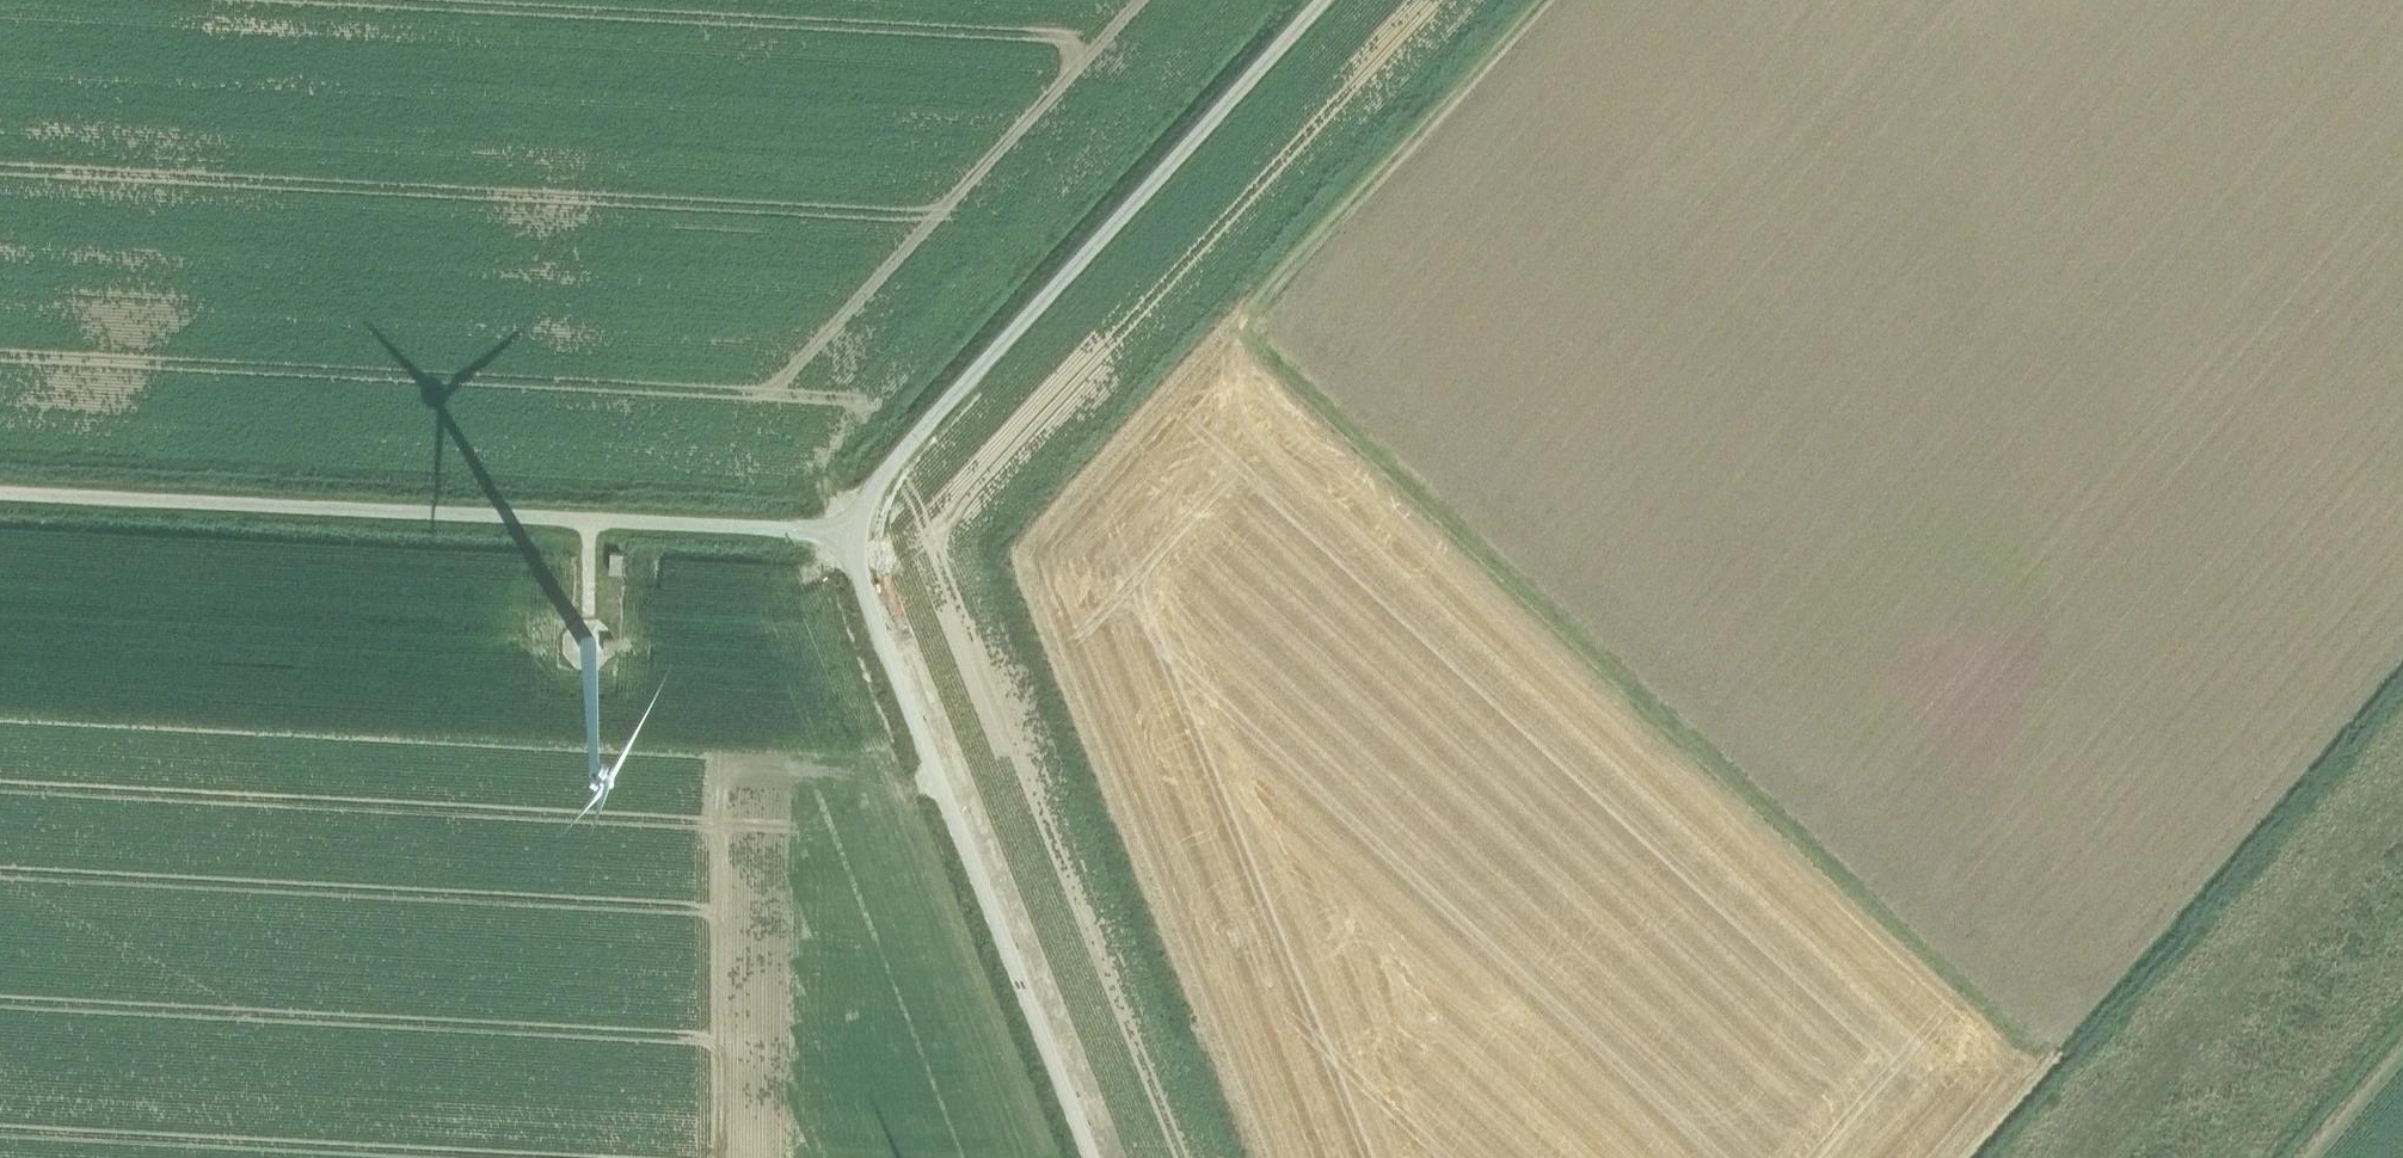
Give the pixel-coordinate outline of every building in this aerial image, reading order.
[(622,570),(623,551),(611,551),(610,570),(622,570)]
